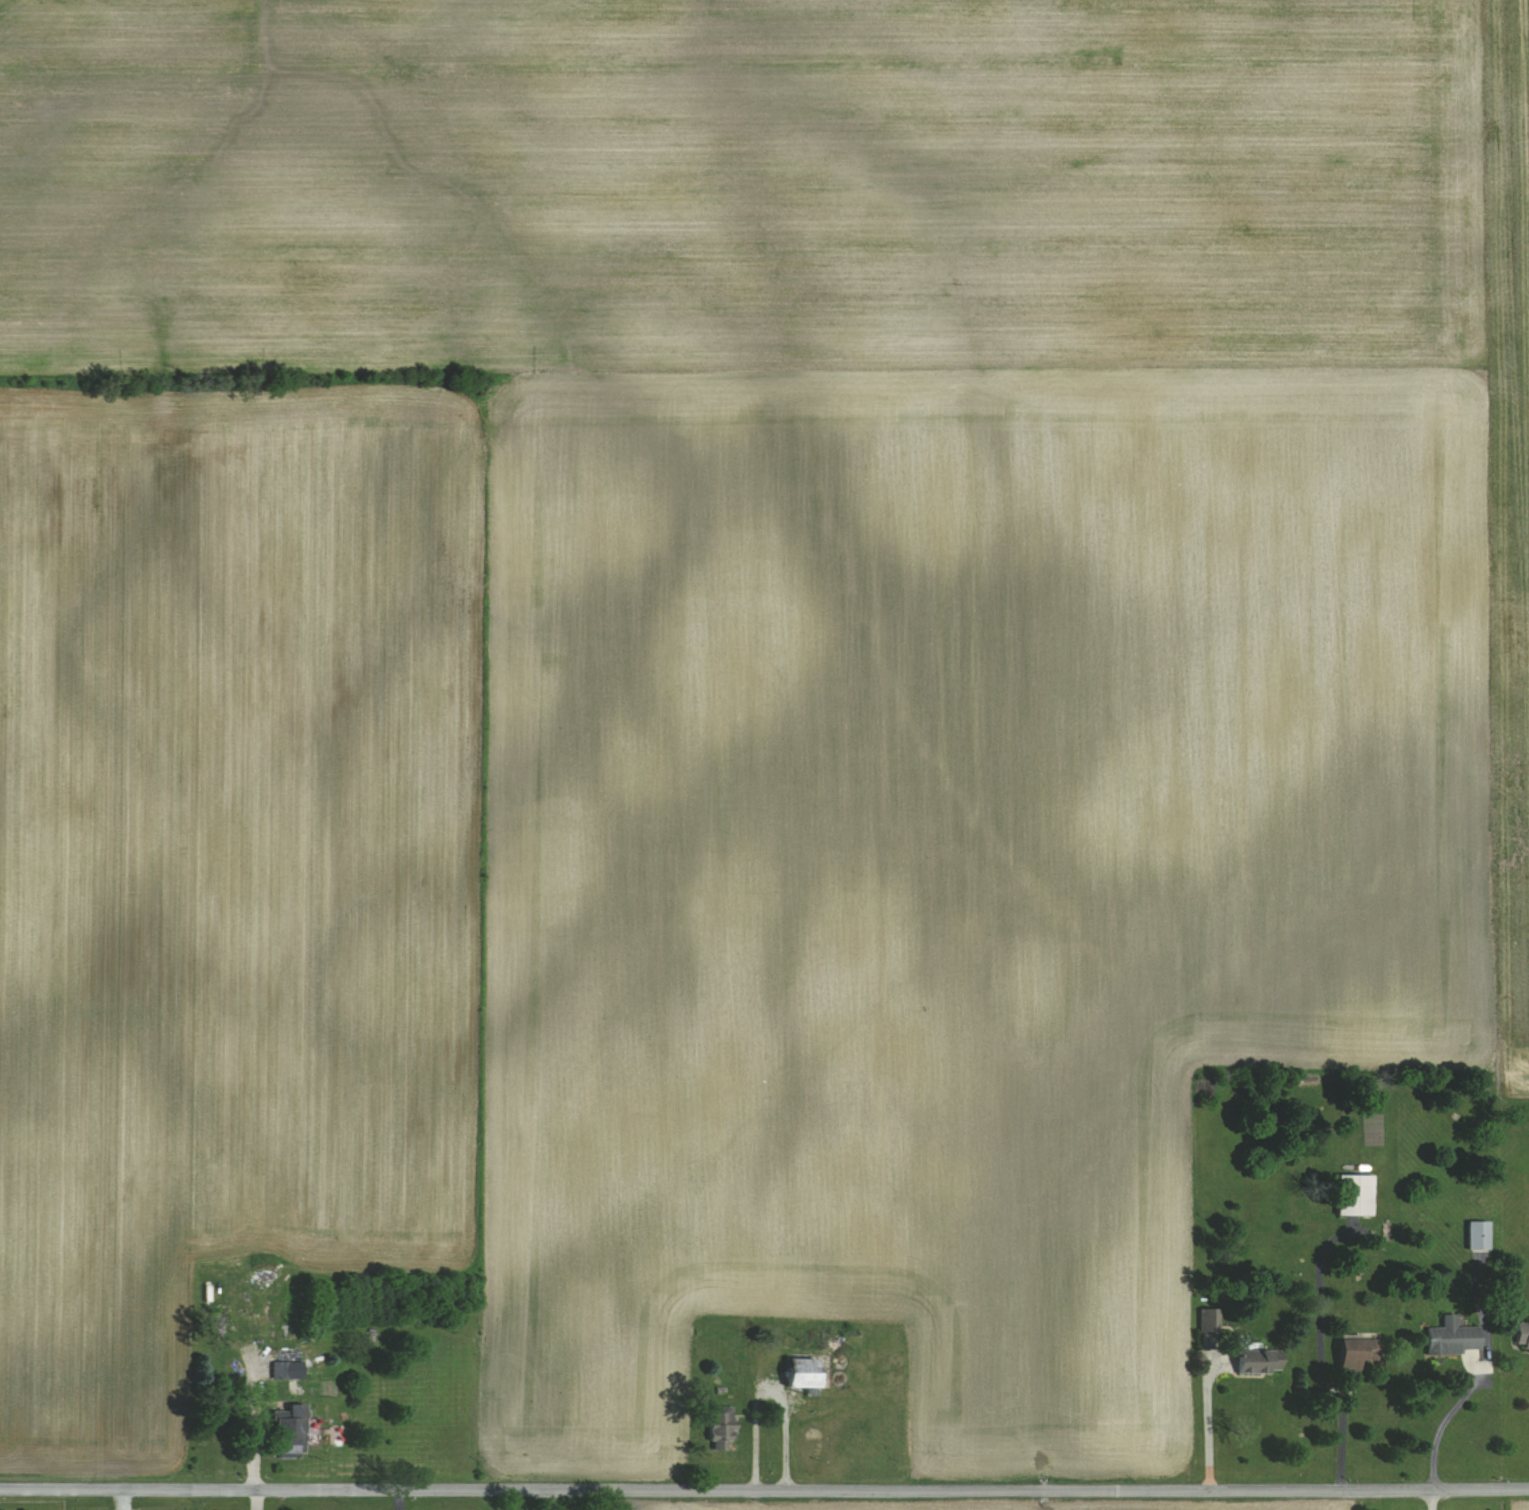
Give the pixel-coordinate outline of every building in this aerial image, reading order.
[(1372,1216),(1372,1175),(1338,1175),(1338,1216),(1372,1216)] [(1468,1250),(1489,1250),(1489,1222),(1468,1222),(1468,1250)] [(1219,1309),(1199,1309),(1199,1332),(1219,1332),(1219,1309)] [(1481,1353),(1480,1327),(1456,1327),(1456,1315),(1442,1315),(1443,1328),(1426,1328),(1427,1354),(1481,1353)] [(1516,1323),(1516,1344),(1526,1344),(1526,1351),(1528,1351),(1528,1323),(1516,1323)] [(1359,1361),(1378,1361),(1378,1339),(1340,1339),(1340,1378),(1359,1378),(1359,1361)] [(1281,1358),(1272,1358),(1272,1352),(1236,1352),(1236,1374),(1281,1374),(1281,1358)] [(819,1359),(786,1359),(786,1389),(819,1389),(819,1359)] [(289,1362),(272,1362),(272,1378),(289,1378),(289,1362)] [(274,1411),(274,1456),(305,1456),(305,1404),(287,1404),(288,1410),(274,1411)] [(709,1450),(731,1450),(731,1406),(709,1406),(709,1450)]
